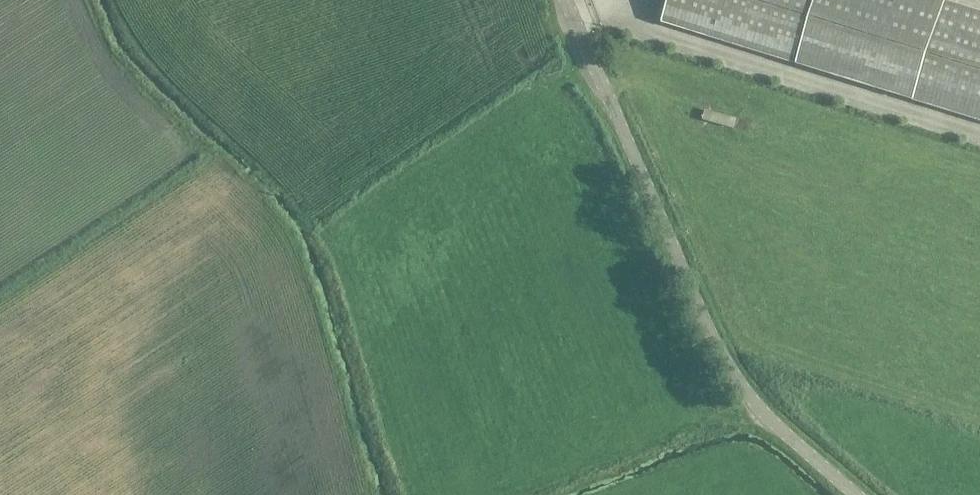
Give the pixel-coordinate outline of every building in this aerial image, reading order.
[(928,0),(670,0),(667,9),(663,25),(979,123),(979,16),(928,0)]
